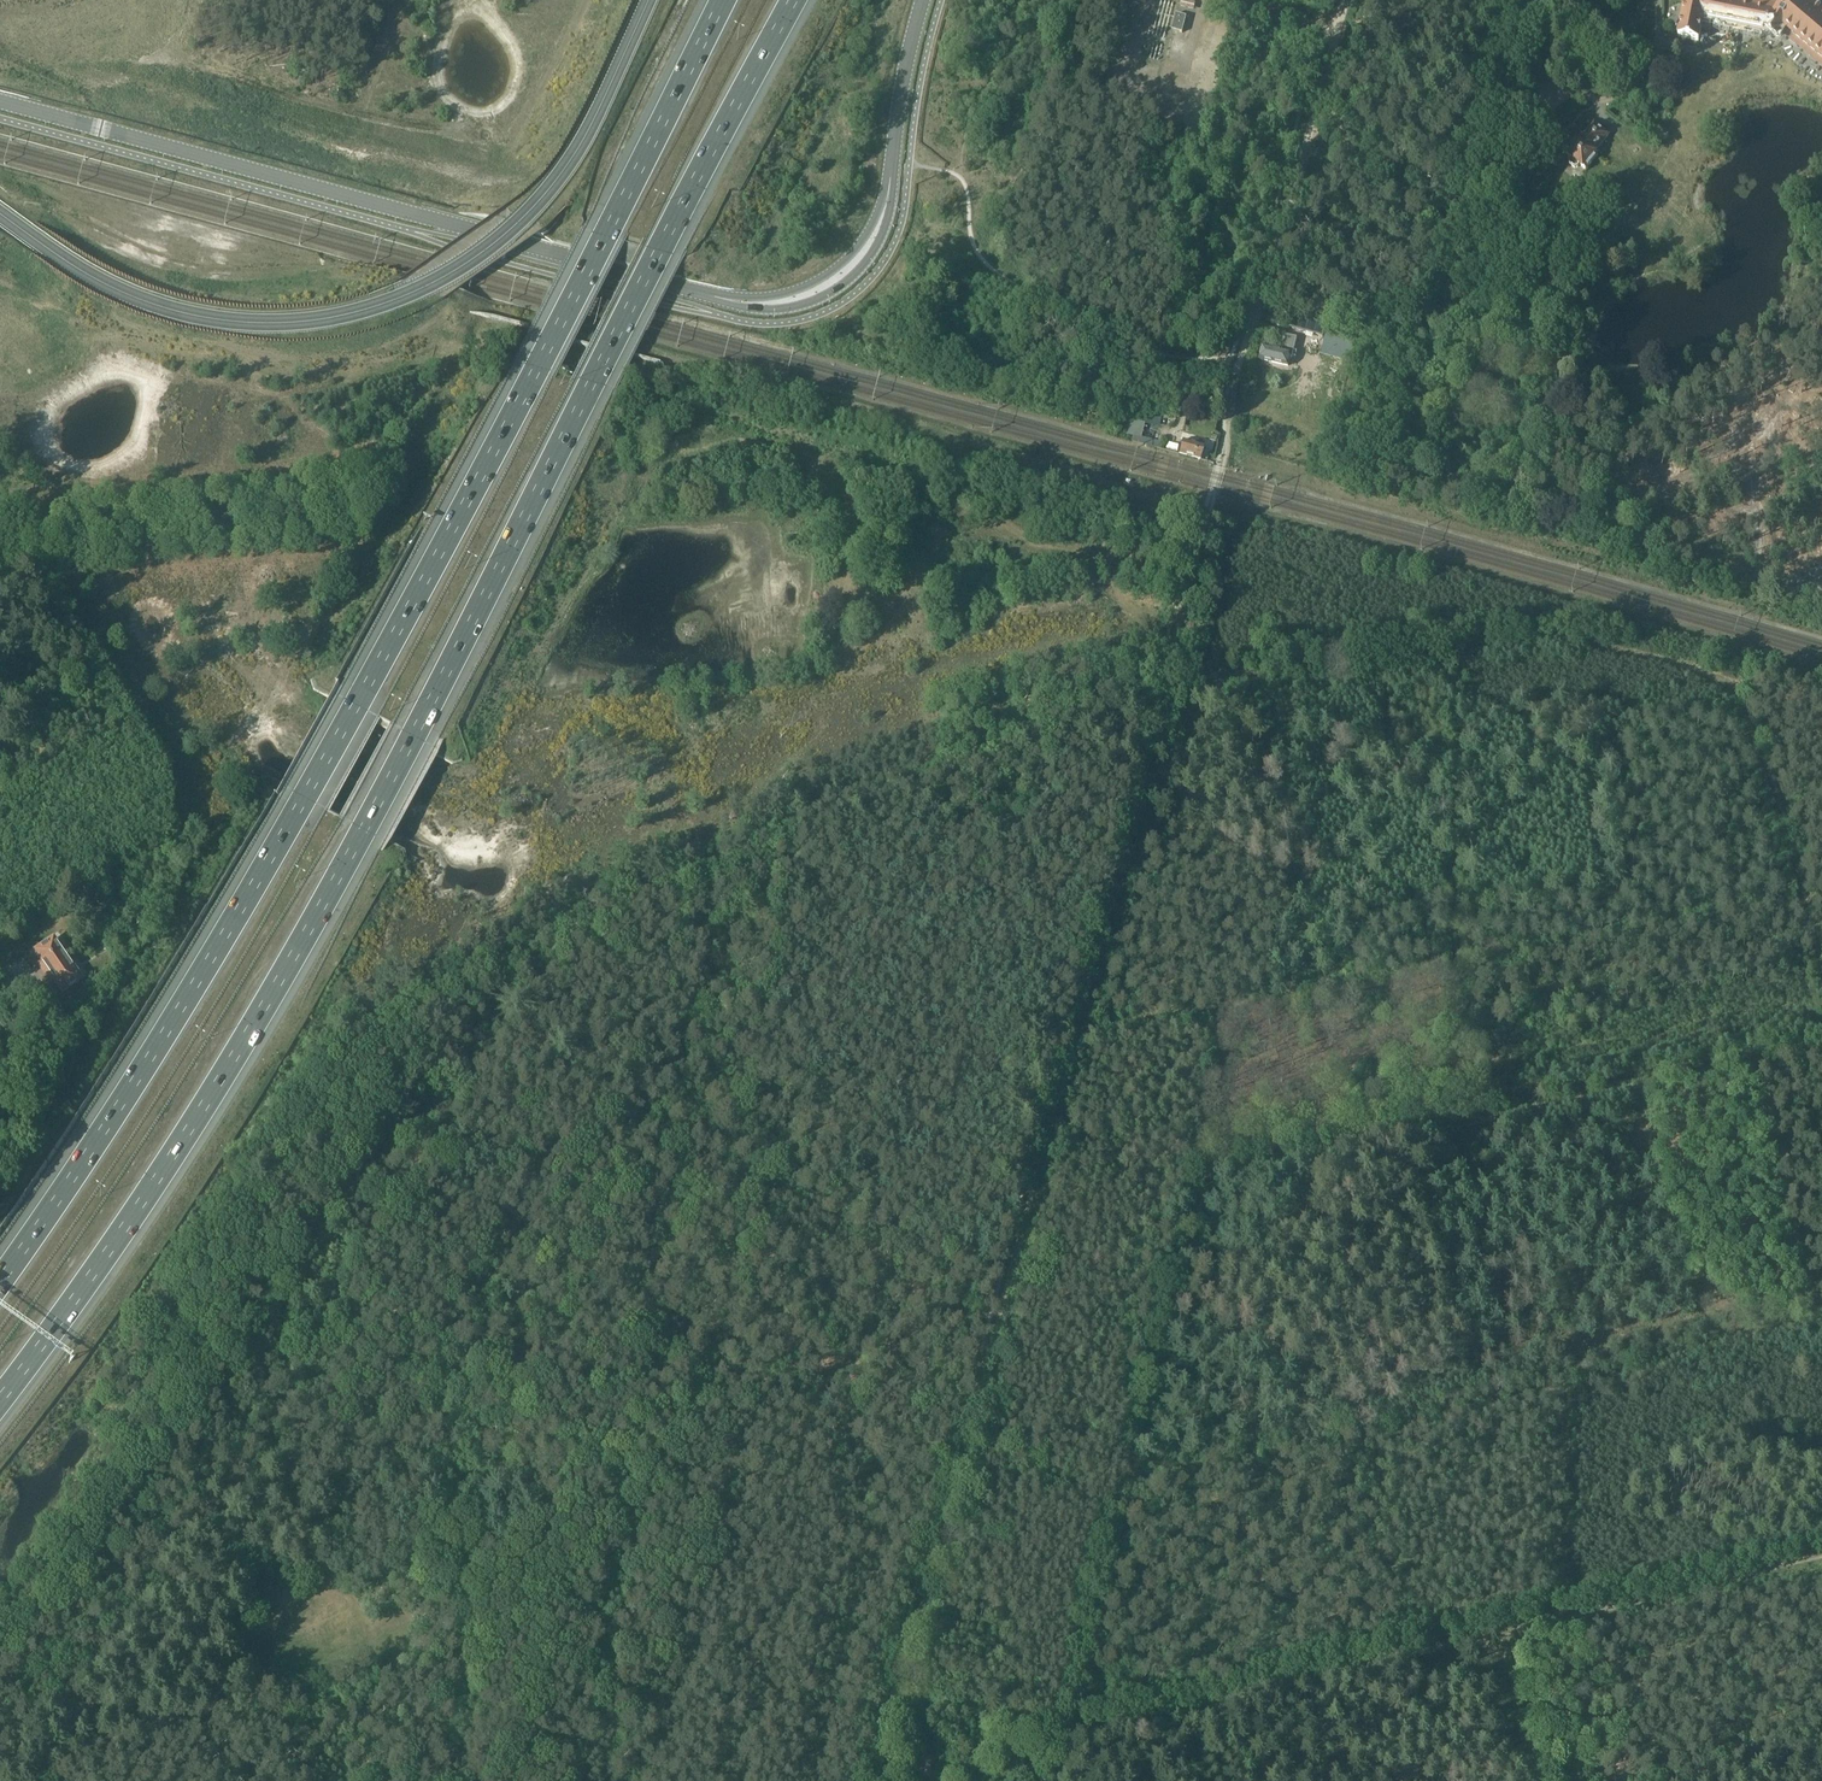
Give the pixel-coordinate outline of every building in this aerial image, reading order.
[(1194,9),(1196,2),(1188,0),(1182,0),(1181,5),(1194,9)] [(1783,28),(1821,62),(1821,5),(1817,0),(1775,0),(1773,4),(1750,0),(1686,0),(1679,36),(1700,40),(1703,21),(1763,32),(1765,29),(1778,36),(1783,28)] [(1187,16),(1176,13),(1171,30),(1183,33),(1187,16)] [(1610,133),(1594,121),(1581,139),(1579,138),(1567,153),(1573,158),(1571,161),(1572,164),(1577,168),(1580,167),(1582,165),(1588,169),(1600,154),(1596,151),(1610,133)] [(1315,335),(1318,324),(1292,316),(1289,327),(1315,335)] [(1350,363),(1358,334),(1325,326),(1318,353),(1335,358),(1334,359),(1350,363)] [(1284,348),(1292,350),(1295,337),(1287,335),(1284,348)] [(1289,366),(1292,350),(1284,348),(1283,353),(1263,348),(1261,359),(1289,366)] [(1147,445),(1150,446),(1157,447),(1159,448),(1161,442),(1142,437),(1133,435),(1133,436),(1132,441),(1132,442),(1146,446),(1146,445),(1147,445)] [(1182,442),(1179,455),(1200,460),(1204,447),(1182,442)] [(35,952),(49,973),(68,959),(54,939),(35,952)] [(82,980),(68,959),(49,973),(63,993),(82,980)]
